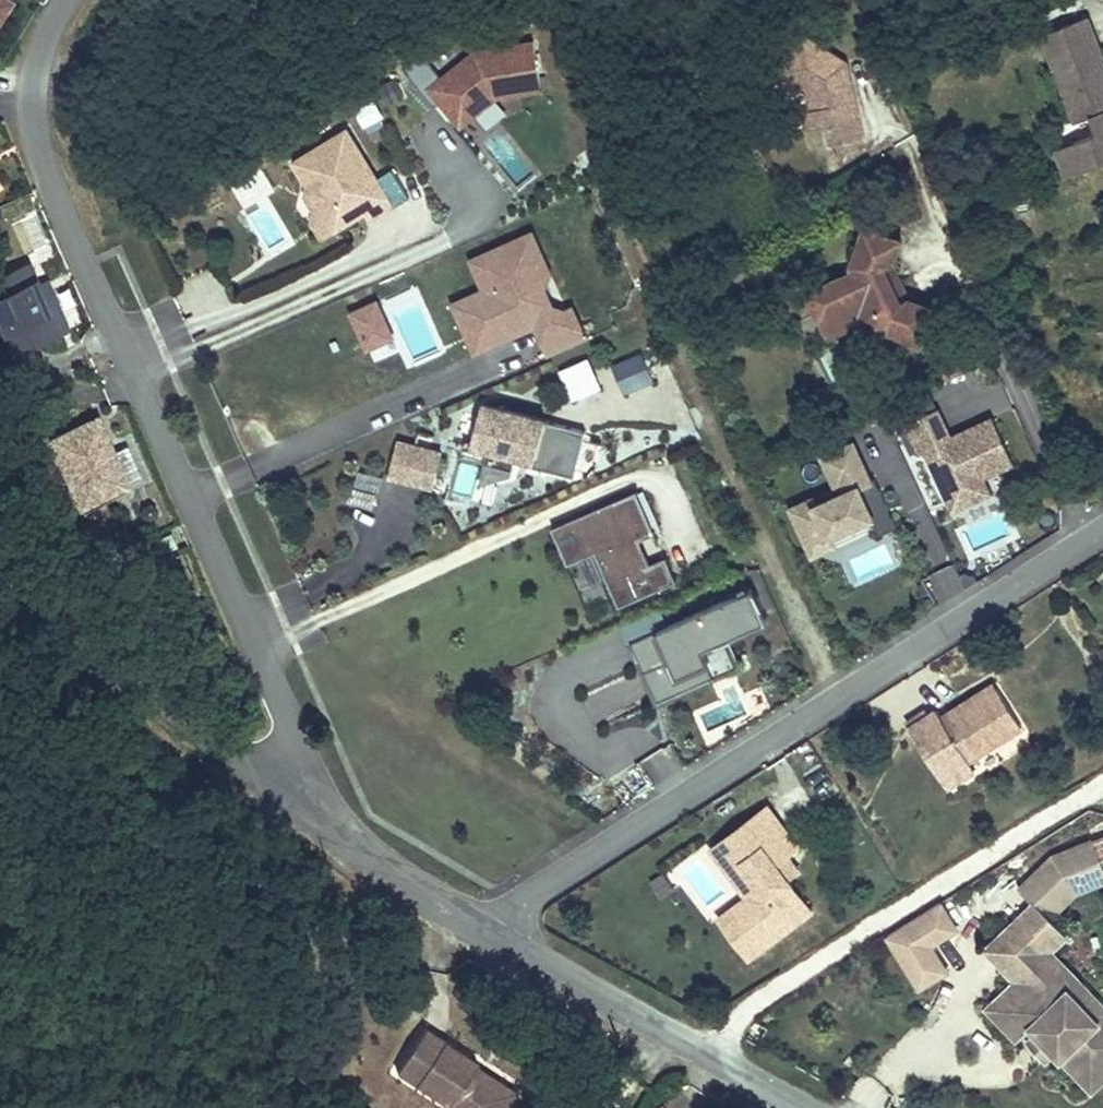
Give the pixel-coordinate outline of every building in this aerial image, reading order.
[(16,5),(8,0),(0,0),(0,31),(16,5)] [(1081,175),(1102,167),(1102,72),(1085,23),(1053,34),(1061,56),(1048,61),(1073,127),(1088,121),(1095,138),(1071,147),(1081,175)] [(1053,34),(1040,39),(1048,61),(1061,56),(1053,34)] [(799,36),(774,76),(804,95),(807,114),(818,111),(822,130),(827,149),(862,141),(849,83),(841,85),(839,75),(845,65),(799,36)] [(538,97),(530,47),(472,56),(426,94),(458,133),(493,104),(538,97)] [(849,83),(845,65),(839,75),(841,85),(849,83)] [(807,114),(799,115),(804,134),(822,130),(818,111),(807,114)] [(393,213),(345,136),(292,168),(306,191),(304,202),(313,217),(324,219),(334,236),(356,223),(353,218),(362,212),(365,217),(371,227),(393,213)] [(1071,147),(1052,154),(1063,182),(1081,175),(1071,147)] [(269,204),(248,212),(265,253),(285,245),(269,204)] [(356,223),(365,217),(362,212),(353,218),(356,223)] [(334,236),(324,219),(313,217),(310,228),(320,244),(334,236)] [(844,308),(852,327),(871,318),(877,331),(917,346),(930,312),(903,302),(888,267),(897,244),(863,231),(849,269),(851,274),(805,295),(816,320),(844,308)] [(554,319),(538,282),(548,278),(530,237),(469,265),(482,294),(466,301),(480,332),(488,328),(496,346),(524,334),(522,330),(532,326),(533,330),(547,361),(584,344),(569,312),(564,314),(554,319)] [(37,338),(28,318),(50,309),(29,260),(0,271),(0,318),(13,348),(37,338)] [(496,346),(488,328),(480,332),(466,301),(452,308),(473,356),(496,346)] [(385,330),(375,307),(350,319),(360,341),(385,330)] [(816,320),(825,339),(852,327),(844,308),(816,320)] [(28,318),(37,338),(59,328),(50,309),(28,318)] [(391,342),(385,330),(360,341),(366,354),(391,342)] [(840,342),(819,352),(843,405),(864,395),(840,342)] [(652,384),(641,358),(615,369),(626,395),(652,384)] [(598,388),(586,363),(560,374),(572,400),(598,388)] [(534,463),(544,424),(481,408),(471,447),(491,452),(487,467),(511,473),(515,458),(534,463)] [(897,426),(899,420),(894,409),(879,416),(886,431),(897,426)] [(1013,409),(994,418),(1016,468),(1035,459),(1013,409)] [(1008,467),(986,422),(946,440),(933,413),(903,427),(915,455),(920,453),(945,508),(967,498),(963,488),(977,481),(1008,467)] [(95,420),(48,440),(72,496),(87,489),(90,496),(138,476),(125,445),(109,451),(95,420)] [(593,469),(599,440),(583,437),(577,466),(593,469)] [(432,491),(441,457),(397,446),(388,480),(432,491)] [(826,541),(885,514),(875,494),(870,496),(865,485),(849,448),(819,462),(832,490),(837,487),(841,496),(812,510),(808,503),(787,513),(808,559),(829,549),(826,541)] [(351,501),(377,504),(380,475),(355,472),(351,501)] [(984,497),(977,481),(963,488),(967,498),(945,508),(948,514),(984,497)] [(875,494),(870,483),(865,485),(870,496),(875,494)] [(654,592),(633,545),(638,543),(654,535),(635,494),(551,531),(567,567),(594,555),(618,608),(654,592)] [(893,531),(885,514),(867,522),(875,539),(893,531)] [(675,584),(664,559),(649,565),(638,543),(633,545),(654,592),(675,584)] [(857,582),(893,565),(883,543),(846,559),(857,582)] [(714,677),(701,650),(724,639),(764,622),(749,590),(656,632),(663,647),(653,652),(659,665),(643,672),(657,703),(714,677)] [(663,647),(656,632),(630,643),(643,672),(659,665),(653,652),(663,647)] [(736,667),(724,639),(701,650),(714,677),(736,667)] [(991,685),(938,717),(941,723),(994,690),(991,685)] [(934,711),(907,728),(945,789),(972,771),(966,762),(1018,729),(994,690),(941,723),(938,717),(934,711)] [(766,806),(722,838),(725,841),(731,849),(767,898),(725,929),(746,958),(810,910),(786,878),(797,870),(786,855),(796,846),(766,806)] [(745,896),(716,917),(725,929),(767,898),(731,849),(725,841),(722,838),(709,848),(712,850),(744,894),(745,896)] [(1048,923),(1074,898),(1066,877),(1102,862),(1093,841),(1052,858),(1018,891),(1033,907),(1048,923)] [(1102,862),(1066,877),(1074,898),(1102,885),(1102,865),(1102,862)] [(949,972),(933,945),(959,930),(941,899),(882,934),(916,991),(949,972)] [(1048,923),(1033,907),(984,953),(1012,982),(1015,985),(1047,955),(1064,939),(1048,923)] [(1024,1036),(1003,1014),(1026,992),(1035,1002),(1055,983),(1095,1024),(1102,1016),(1102,1013),(1047,955),(1015,985),(1012,982),(982,1011),(1014,1045),(1024,1036)] [(1102,1080),(1102,1016),(1095,1024),(1055,983),(1035,1002),(1026,992),(1003,1014),(1024,1036),(1030,1030),(1033,1034),(1054,1056),(1089,1093),(1102,1080)] [(417,1022),(389,1066),(442,1101),(453,1107),(497,1107),(507,1093),(474,1071),(471,1075),(464,1070),(470,1060),(471,1057),(437,1035),(417,1022)] [(1044,1066),(1054,1056),(1033,1034),(1022,1045),(1044,1066)] [(510,1088),(470,1060),(464,1070),(471,1075),(474,1071),(507,1093),(510,1088)]
